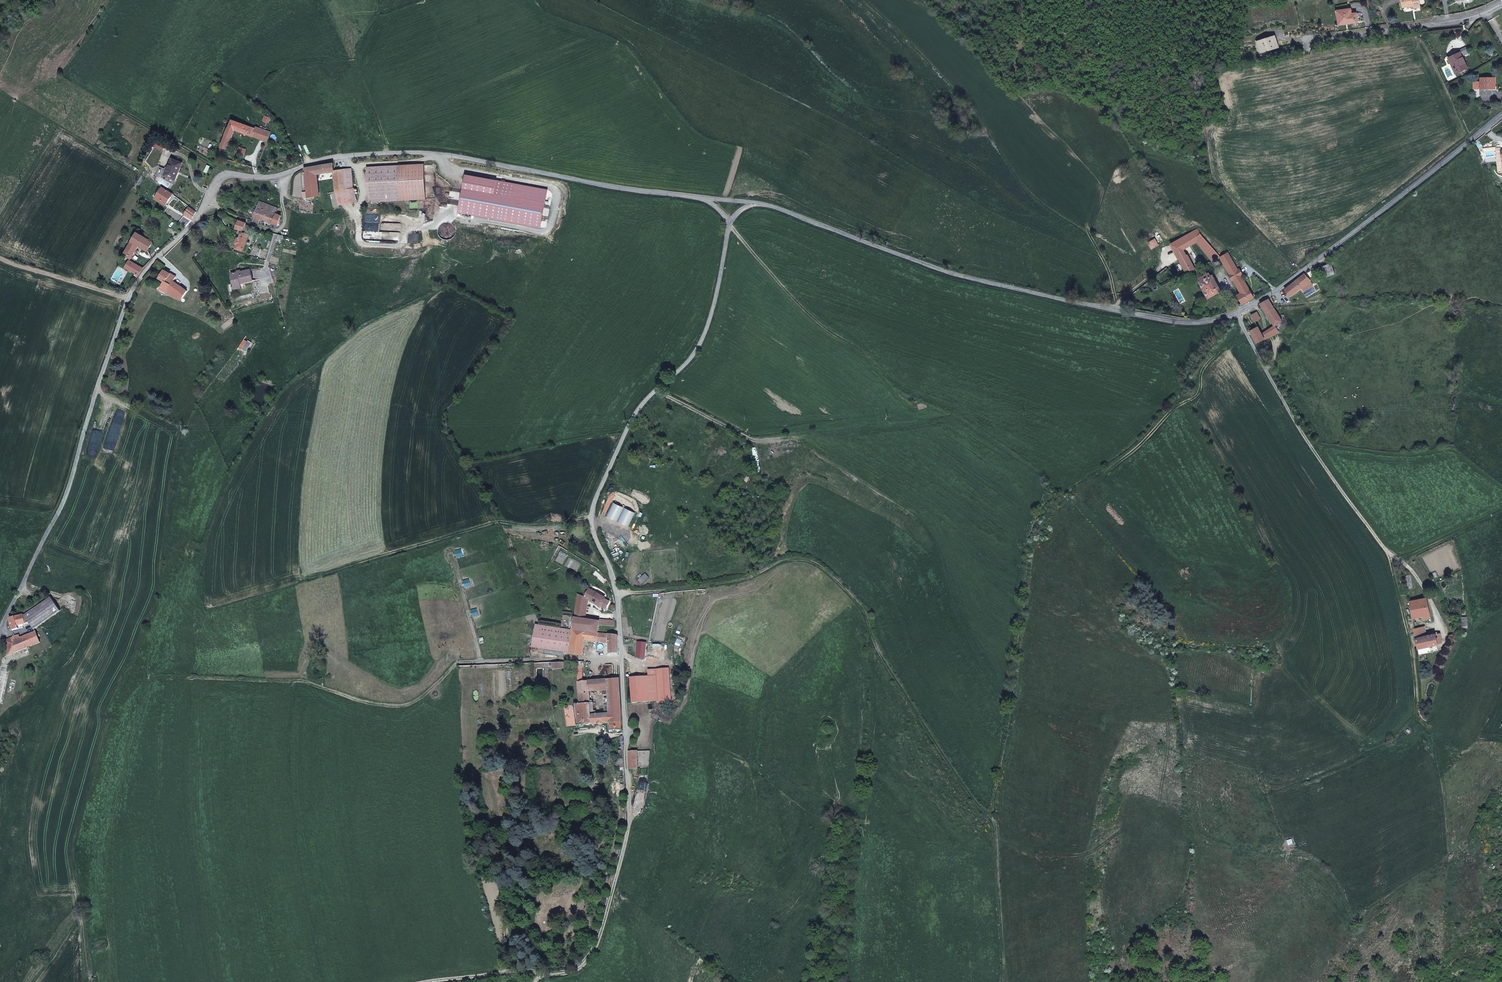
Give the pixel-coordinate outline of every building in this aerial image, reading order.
[(1419,0),(1401,0),(1403,7),(1412,6),(1414,6),(1414,7),(1414,8),(1420,7),(1419,0)] [(1358,21),(1356,13),(1355,13),(1355,14),(1354,14),(1354,13),(1351,14),(1351,9),(1336,11),(1339,25),(1344,24),(1344,23),(1358,21)] [(1278,47),(1275,36),(1257,42),(1261,53),(1278,47)] [(1465,69),(1461,61),(1463,59),(1460,52),(1448,58),(1455,74),(1465,69)] [(1495,89),(1495,78),(1480,78),(1480,82),(1474,82),(1474,89),(1495,89)] [(227,149),(235,130),(253,136),(256,129),(232,120),(222,147),(227,149)] [(267,142),(271,132),(256,127),(256,129),(253,136),(267,142)] [(158,141),(155,147),(162,151),(166,145),(158,141)] [(175,180),(182,163),(172,159),(169,168),(168,170),(165,176),(175,180)] [(317,175),(317,174),(318,174),(333,172),(335,171),(335,170),(334,163),(329,164),(305,168),(308,192),(309,197),(320,195),(317,175)] [(426,199),(424,165),(367,168),(369,202),(426,199)] [(158,183),(164,168),(160,167),(155,181),(158,183)] [(353,188),(351,168),(343,169),(345,190),(353,188)] [(345,190),(343,169),(335,170),(335,171),(333,172),(336,192),(345,190)] [(163,204),(171,193),(162,187),(155,199),(163,204)] [(355,188),(353,188),(345,190),(336,192),(339,203),(357,199),(355,188)] [(166,206),(173,194),(171,193),(163,204),(166,206)] [(277,214),(279,209),(260,201),(256,209),(253,218),(254,218),(253,221),(259,224),(261,218),(273,223),(277,214)] [(193,217),(196,212),(190,207),(184,214),(191,219),(193,217)] [(279,226),(281,216),(277,214),(273,223),(279,226)] [(246,224),(246,223),(239,220),(236,229),(240,230),(243,231),(246,224)] [(249,234),(252,227),(246,224),(243,231),(243,233),(249,234)] [(243,233),(243,231),(240,230),(235,236),(238,237),(238,238),(240,239),(242,232),(243,233)] [(244,251),(250,234),(249,234),(243,233),(242,232),(240,239),(238,238),(236,244),(238,244),(236,248),(244,251)] [(148,251),(153,242),(137,233),(132,241),(139,246),(148,251)] [(1220,256),(1203,237),(1197,242),(1213,261),(1217,258),(1218,259),(1220,257),(1220,256)] [(1159,245),(1155,239),(1148,243),(1151,249),(1159,245)] [(132,257),(139,246),(132,241),(126,253),(132,257)] [(1195,268),(1184,248),(1176,254),(1178,258),(1186,273),(1195,268)] [(1238,270),(1228,252),(1220,256),(1220,257),(1230,274),(1229,275),(1233,281),(1234,280),(1239,289),(1241,293),(1237,295),(1242,304),(1254,297),(1242,276),(1243,275),(1240,269),(1238,270)] [(139,275),(144,268),(130,260),(125,267),(135,273),(139,275)] [(1335,274),(1331,263),(1322,266),(1326,277),(1335,274)] [(188,291),(182,286),(174,281),(177,277),(171,274),(164,270),(159,278),(165,282),(160,289),(166,292),(171,295),(172,293),(175,295),(176,294),(181,298),(182,298),(188,291)] [(251,271),(251,270),(231,274),(234,286),(241,285),(240,283),(253,280),(251,271)] [(1298,290),(1310,280),(1304,274),(1285,290),(1290,296),(1298,290)] [(1221,291),(1213,275),(1211,276),(1201,281),(1199,282),(1208,299),(1221,291)] [(1272,305),(1269,299),(1260,304),(1275,326),(1282,321),(1272,305)] [(1249,309),(1241,314),(1256,343),(1265,340),(1261,333),(1255,321),(1260,318),(1257,312),(1252,315),(1249,309)] [(1265,340),(1274,335),(1269,330),(1261,333),(1265,340)] [(247,342),(244,339),(241,345),(239,347),(242,350),(247,342)] [(245,352),(251,344),(247,342),(242,350),(245,352)] [(605,598),(589,589),(585,597),(584,598),(586,598),(588,600),(600,607),(601,606),(604,599),(605,598)] [(582,605),(586,598),(584,598),(585,597),(578,594),(577,604),(582,605)] [(61,611),(51,597),(26,615),(25,615),(24,615),(26,624),(30,623),(33,627),(35,629),(61,611)] [(585,619),(588,600),(586,598),(582,605),(577,604),(575,618),(585,619)] [(1426,598),(1418,600),(1422,616),(1427,615),(1427,618),(1431,617),(1426,598)] [(606,609),(609,602),(604,599),(601,606),(606,609)] [(1418,600),(1409,601),(1412,618),(1422,616),(1418,600)] [(26,624),(24,615),(16,617),(18,626),(26,624)] [(18,626),(16,617),(10,618),(13,630),(19,629),(18,626)] [(599,625),(600,621),(585,619),(575,618),(573,629),(573,630),(598,634),(598,633),(599,625)] [(571,651),(573,630),(536,625),(533,645),(545,647),(564,650),(571,651)] [(1415,638),(1426,636),(1424,628),(1414,630),(1415,638)] [(597,641),(598,634),(573,630),(571,651),(570,654),(583,656),(585,640),(597,641)] [(27,648),(41,642),(37,632),(21,638),(20,635),(13,637),(13,638),(16,652),(27,648)] [(609,643),(609,634),(598,633),(598,634),(597,641),(609,643)] [(618,653),(618,635),(609,634),(609,643),(609,653),(618,653)] [(1426,636),(1415,638),(1418,649),(1419,655),(1431,652),(1429,646),(1437,644),(1435,634),(1426,636)] [(16,652),(13,638),(7,640),(10,655),(16,652)] [(564,653),(564,650),(545,647),(545,650),(545,653),(564,655),(564,653)] [(7,664),(30,655),(27,648),(16,652),(10,655),(4,657),(7,664)] [(667,700),(665,669),(657,669),(656,669),(656,675),(658,701),(667,700)] [(658,701),(656,675),(648,676),(630,677),(632,703),(658,701)] [(621,703),(619,678),(613,679),(607,679),(608,690),(608,698),(609,705),(609,713),(610,722),(622,722),(621,703)] [(608,690),(607,679),(589,681),(589,691),(590,691),(608,690)] [(589,691),(589,681),(583,682),(578,682),(579,701),(585,701),(585,704),(590,703),(590,691),(589,691)] [(591,711),(590,703),(585,704),(580,704),(574,705),(575,705),(573,707),(573,710),(575,711),(577,725),(579,725),(580,727),(583,726),(584,725),(587,724),(587,725),(590,725),(590,724),(592,724),(591,715),(591,711)] [(610,722),(609,713),(605,714),(596,714),(591,715),(592,724),(609,722),(610,722)] [(622,730),(622,722),(610,722),(609,722),(610,730),(622,730)] [(638,769),(638,751),(629,751),(629,769),(638,769)]
